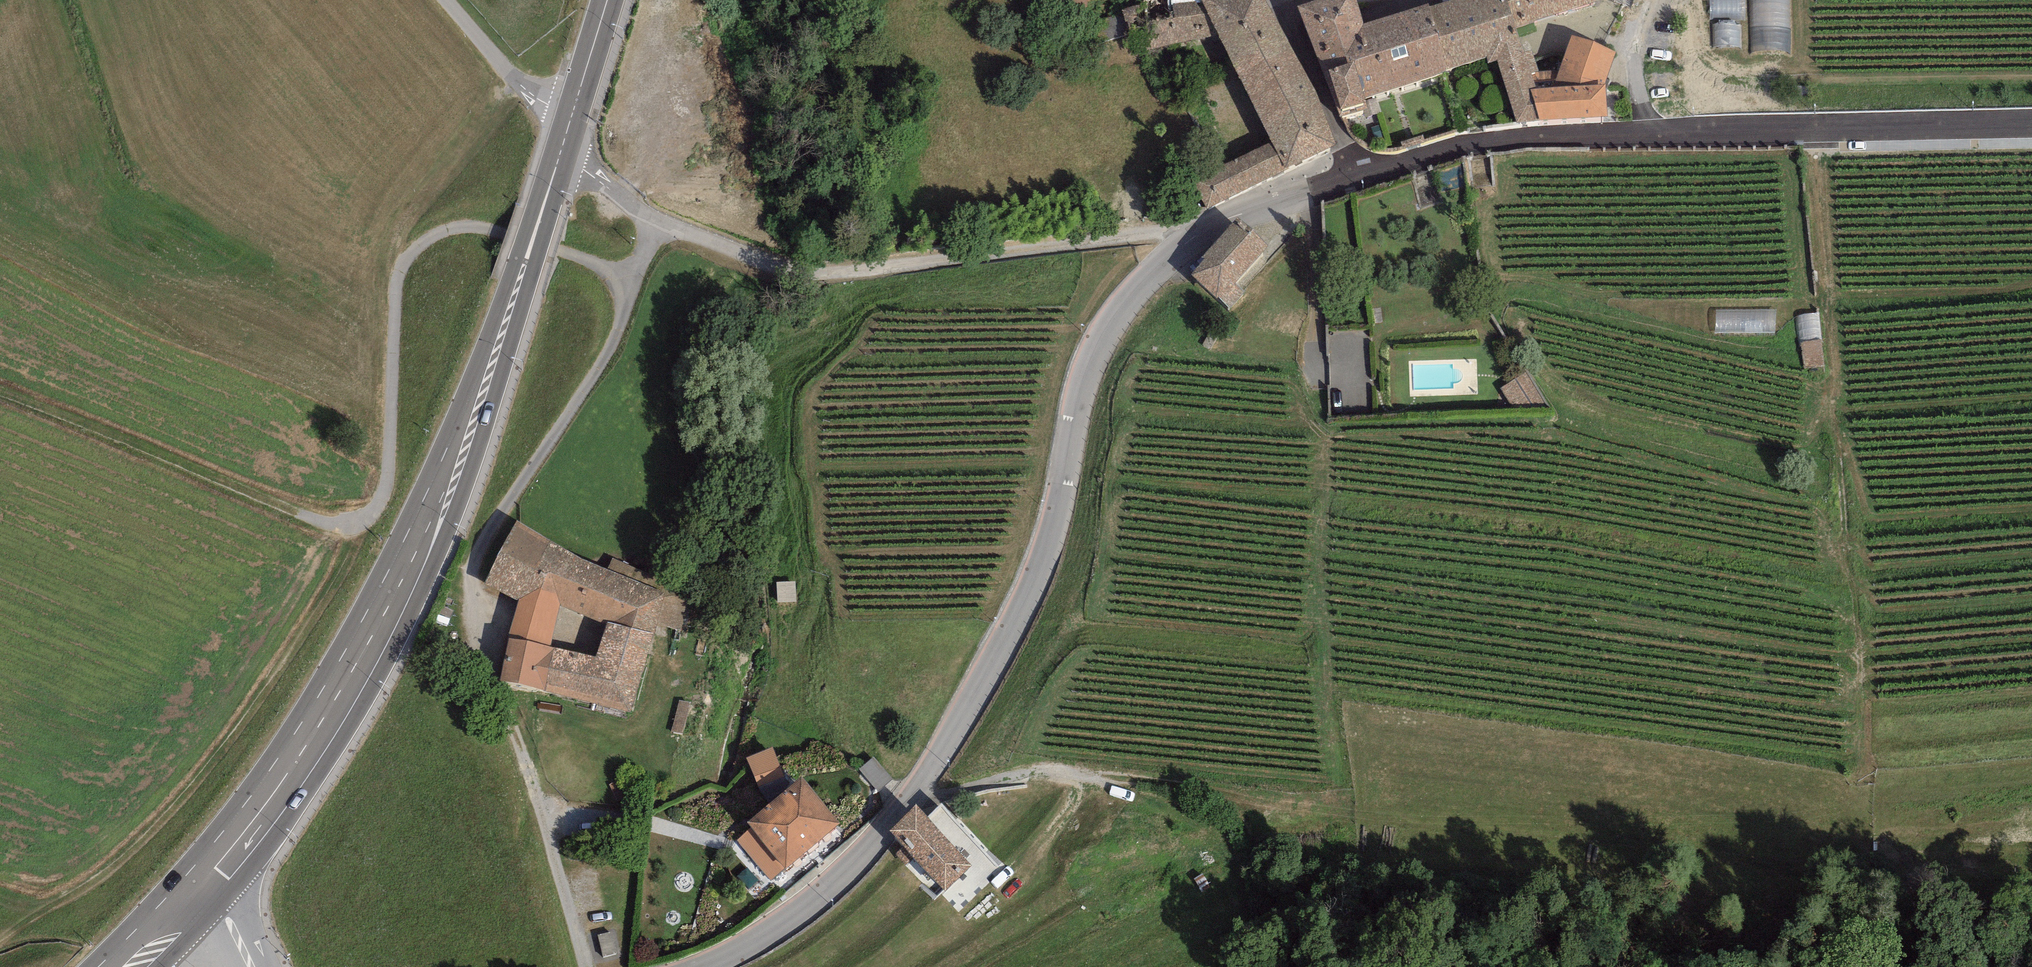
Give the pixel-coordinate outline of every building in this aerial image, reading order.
[(1142,7),(1124,13),(1132,36),(1139,57),(1217,40),(1200,1),(1171,4),(1172,0),(1140,0),(1142,7)] [(1200,1),(1271,146),(1193,184),(1208,211),(1336,149),(1301,70),(1261,0),(1209,0),(1200,1)] [(1299,12),(1340,121),(1346,120),(1368,114),(1364,102),(1449,76),(1430,15),(1428,11),(1364,31),(1355,0),(1336,0),(1299,12)] [(1430,15),(1449,76),(1486,61),(1488,67),(1496,65),(1515,125),(1517,129),(1540,127),(1532,94),(1538,94),(1532,78),(1539,75),(1532,54),(1524,57),(1516,29),(1507,0),(1475,0),(1430,15)] [(1516,29),(1596,7),(1594,0),(1507,0),(1516,29)] [(1710,19),(1745,18),(1745,0),(1710,0),(1710,19)] [(1752,55),(1790,55),(1789,0),(1751,0),(1752,55)] [(1132,36),(1124,13),(1081,28),(1087,48),(1132,36)] [(1741,24),(1715,25),(1715,49),(1742,48),(1741,24)] [(1618,56),(1573,39),(1560,74),(1552,94),(1606,90),(1618,56)] [(1560,74),(1539,75),(1532,78),(1538,94),(1552,94),(1560,74)] [(1538,94),(1532,94),(1540,127),(1608,121),(1606,90),(1552,94),(1538,94)] [(1268,254),(1236,226),(1188,279),(1217,306),(1220,303),(1230,311),(1244,296),(1236,289),(1268,254)] [(1547,409),(1527,375),(1501,390),(1514,411),(1547,409)] [(521,606),(499,686),(632,718),(666,597),(579,561),(519,527),(484,586),(521,606)] [(773,748),(747,759),(763,798),(789,787),(773,748)] [(874,786),(888,779),(879,758),(865,764),(874,786)] [(803,784),(736,839),(771,881),(785,870),(787,873),(840,828),(803,784)] [(918,811),(890,836),(944,895),(972,870),(918,811)]
